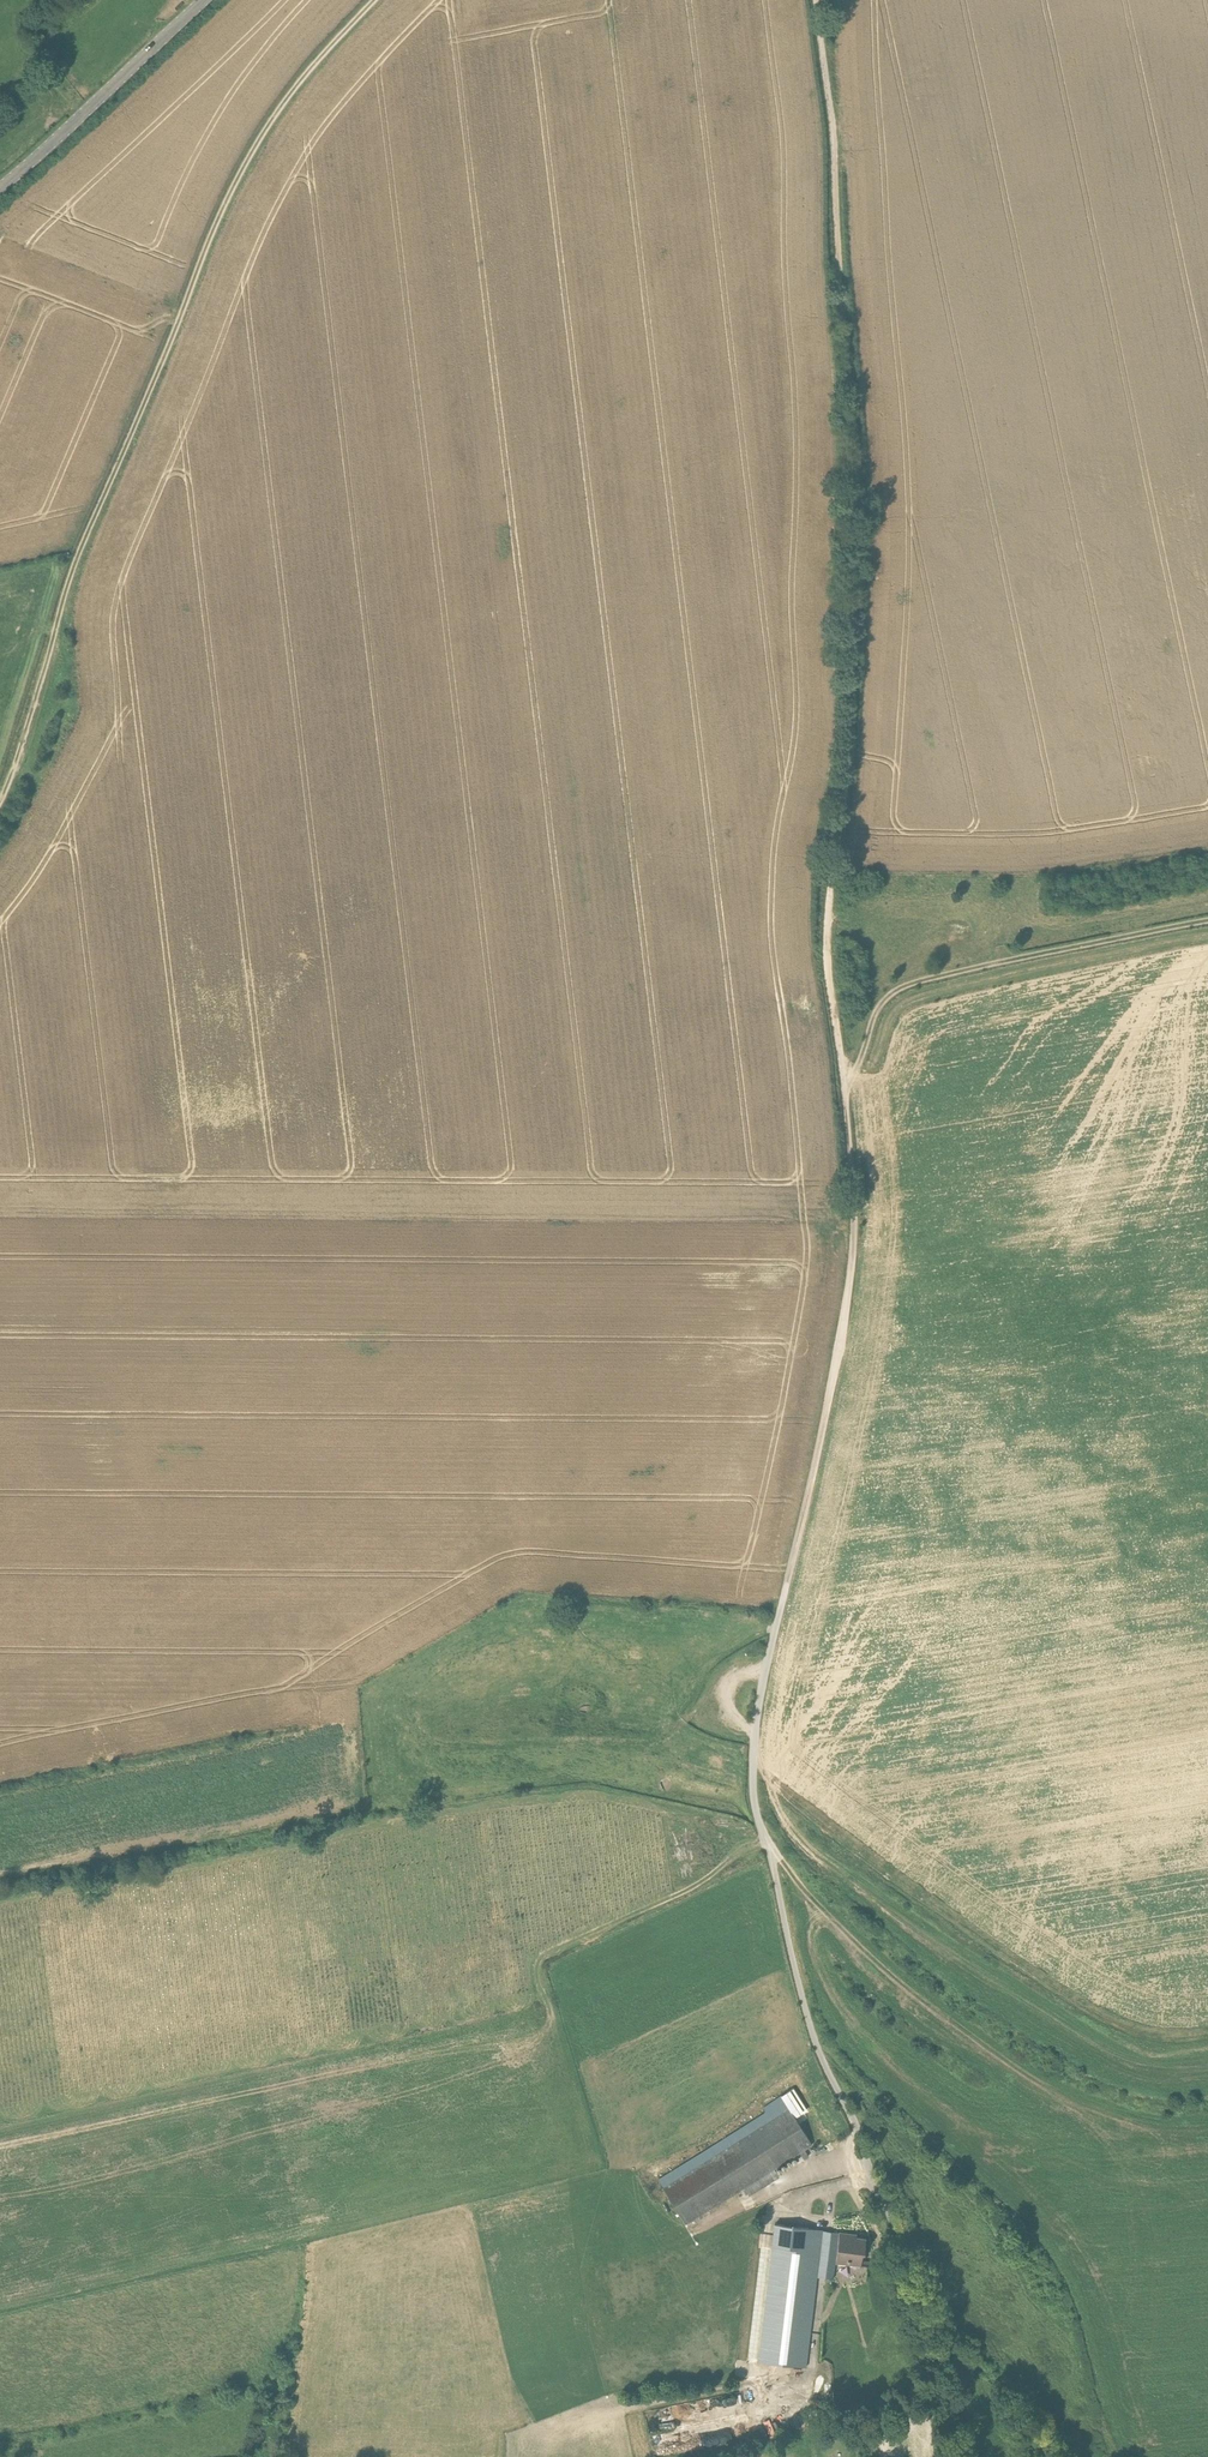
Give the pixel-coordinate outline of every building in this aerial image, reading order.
[(790,2110),(780,2116),(663,2189),(679,2215),(685,2225),(744,2188),(748,2196),(779,2176),(774,2169),(796,2156),(800,2153),(804,2159),(809,2156),(805,2150),(819,2141),(811,2130),(805,2134),(790,2110)] [(839,2233),(822,2231),(822,2230),(775,2225),(758,2362),(806,2368),(817,2277),(833,2279),(836,2262),(861,2265),(861,2266),(872,2268),(873,2263),(861,2261),(862,2252),(864,2252),(866,2238),(852,2237),(852,2234),(839,2232),(839,2233)] [(671,2437),(658,2436),(657,2453),(669,2454),(671,2437)]
